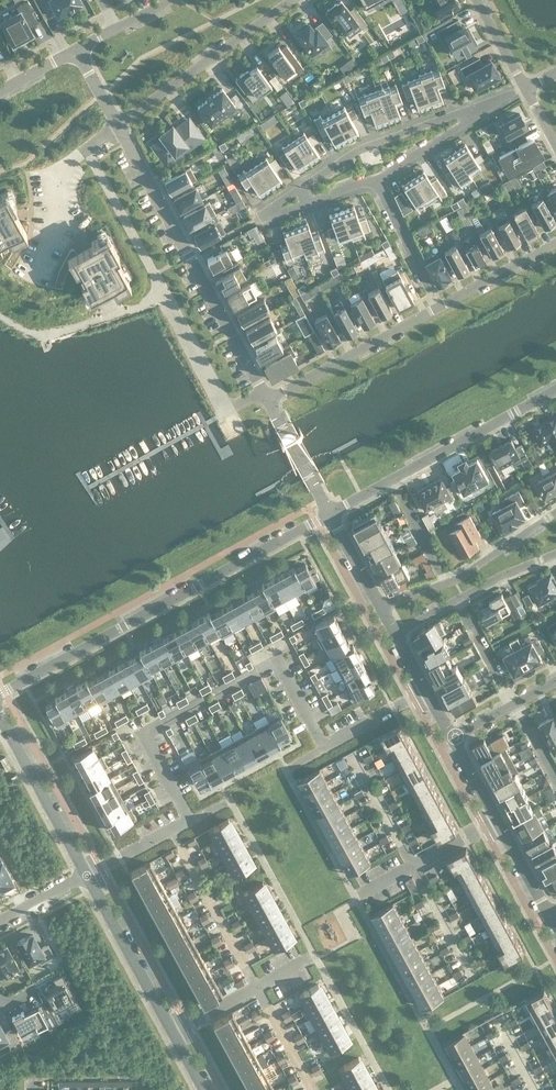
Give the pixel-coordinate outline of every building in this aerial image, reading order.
[(18,8),(19,10),(0,20),(13,43),(20,39),(21,39),(20,39),(24,37),(25,37),(25,36),(32,32),(28,25),(38,20),(27,0),(26,0),(16,5),(18,8)] [(49,14),(56,10),(57,12),(58,13),(65,9),(67,11),(73,7),(72,5),(79,1),(80,1),(80,0),(79,0),(42,0),(49,14)] [(348,10),(344,4),(343,4),(340,0),(339,0),(336,3),(335,2),(326,8),(327,9),(325,11),(333,22),(336,19),(344,31),(356,22),(360,27),(366,22),(353,6),(348,10)] [(400,11),(407,7),(403,0),(394,0),(400,11)] [(434,1),(432,3),(439,16),(458,5),(458,4),(458,2),(457,0),(434,0),(434,1)] [(457,18),(437,29),(437,30),(438,29),(442,36),(441,36),(441,37),(447,33),(452,43),(451,44),(456,54),(464,50),(465,51),(470,49),(469,47),(477,43),(469,29),(467,30),(463,24),(460,26),(456,19),(457,19),(457,18)] [(300,28),(296,31),(311,51),(316,57),(331,46),(326,40),(325,38),(331,33),(322,22),(313,28),(308,22),(307,23),(305,21),(298,26),(300,28)] [(278,44),(267,52),(283,73),(293,66),(297,71),(303,67),(286,44),(280,48),(278,44)] [(352,55),(346,59),(352,66),(357,62),(352,55)] [(475,59),(460,67),(464,75),(467,73),(475,87),(484,82),(486,84),(494,79),(493,77),(498,74),(490,60),(481,64),(479,64),(478,65),(475,59)] [(247,68),(235,76),(248,93),(254,89),(258,94),(271,84),(256,65),(249,70),(247,68)] [(441,99),(441,100),(442,100),(436,84),(443,82),(441,76),(437,66),(436,66),(437,67),(431,69),(430,67),(429,68),(430,69),(419,73),(419,72),(418,72),(419,75),(420,78),(429,103),(441,99)] [(454,67),(448,70),(451,76),(457,72),(454,67)] [(274,74),(270,77),(269,78),(272,83),(278,79),(274,74)] [(418,107),(429,103),(420,78),(419,75),(408,79),(407,78),(406,79),(407,80),(400,83),(403,90),(405,96),(412,93),(418,109),(418,108),(418,107)] [(398,115),(399,116),(399,115),(394,100),(400,98),(398,92),(394,82),(394,83),(388,85),(388,83),(387,83),(387,84),(383,86),(382,85),(380,86),(381,87),(376,89),(387,119),(398,115)] [(210,123),(235,104),(221,87),(197,105),(210,123)] [(375,123),(387,119),(376,89),(364,93),(364,92),(363,92),(364,94),(358,96),(357,95),(357,96),(360,105),(363,112),(369,109),(375,124),(375,123)] [(303,96),(297,99),(301,105),(307,102),(303,96)] [(343,106),(332,112),(345,135),(356,129),(357,130),(349,116),(355,112),(352,106),(346,110),(343,105),(343,106)] [(328,131),(329,134),(334,142),(335,142),(334,141),(345,135),(332,112),(322,118),(319,113),(318,113),(319,114),(313,118),(322,134),(328,131)] [(503,129),(507,136),(526,125),(519,112),(514,114),(513,112),(507,115),(508,118),(499,122),(500,123),(497,124),(501,131),(503,129)] [(265,118),(259,122),(263,128),(269,124),(265,118)] [(191,133),(184,123),(184,124),(182,121),(176,126),(174,127),(172,124),(160,133),(162,136),(158,139),(152,144),(154,146),(153,146),(160,155),(163,152),(164,153),(170,160),(176,156),(203,136),(197,129),(191,133)] [(318,154),(318,155),(319,154),(310,141),(316,137),(312,131),(306,135),(303,130),(302,131),(303,132),(293,139),(307,161),(318,154)] [(240,132),(236,134),(235,134),(239,140),(244,137),(240,132)] [(532,137),(498,155),(507,172),(541,153),(532,137)] [(297,168),(307,161),(293,139),(282,145),(282,144),(281,145),(284,150),(279,154),(282,159),(288,155),(297,169),(298,168),(297,168)] [(223,140),(218,143),(220,148),(226,145),(223,140)] [(464,143),(454,150),(468,172),(469,172),(479,166),(479,167),(480,166),(477,161),(483,157),(479,152),(473,156),(464,142),(464,143)] [(485,147),(488,153),(494,149),(490,143),(485,147)] [(442,156),(448,165),(449,167),(444,171),(454,187),(460,183),(461,185),(461,184),(472,177),(469,172),(468,172),(454,150),(443,157),(443,156),(442,156)] [(265,157),(255,164),(269,186),(280,179),(280,180),(281,180),(272,166),(278,162),(274,157),(268,160),(265,155),(264,156),(265,157)] [(259,193),(269,186),(255,164),(244,170),(236,158),(229,163),(236,175),(238,174),(247,188),(247,187),(245,184),(250,180),(259,194),(260,194),(259,193)] [(181,162),(174,167),(177,172),(163,180),(170,192),(183,184),(191,180),(181,162)] [(532,168),(527,171),(530,178),(536,175),(532,168)] [(539,168),(535,170),(539,177),(543,175),(539,168)] [(423,170),(412,177),(427,199),(437,192),(438,193),(440,197),(441,197),(440,196),(446,192),(436,176),(430,180),(423,169),(422,169),(423,170)] [(514,175),(509,178),(514,188),(520,185),(514,175)] [(401,183),(410,197),(413,202),(416,207),(417,207),(416,206),(427,199),(412,177),(402,184),(401,183)] [(183,184),(186,190),(173,197),(179,209),(193,202),(201,198),(191,180),(183,184)] [(547,191),(555,207),(555,186),(547,191)] [(13,222),(6,209),(15,204),(7,189),(5,190),(3,190),(4,191),(0,193),(0,229),(13,222)] [(401,190),(393,194),(402,213),(403,213),(400,207),(408,202),(401,190)] [(541,196),(530,202),(543,226),(554,220),(541,196)] [(196,207),(182,215),(189,226),(202,219),(210,215),(201,198),(193,202),(196,207)] [(468,201),(463,204),(468,212),(472,209),(468,201)] [(358,218),(357,216),(353,203),(352,203),(352,204),(341,209),(350,234),(351,239),(363,235),(364,236),(364,235),(363,231),(369,228),(365,216),(358,218)] [(523,204),(512,211),(525,236),(527,235),(528,236),(536,232),(535,230),(537,229),(523,204)] [(462,206),(457,209),(456,209),(463,220),(468,217),(462,206)] [(338,238),(350,234),(341,209),(329,213),(329,212),(328,212),(334,227),(327,230),(329,236),(336,234),(338,239),(339,239),(338,238)] [(445,214),(438,218),(441,223),(448,220),(445,214)] [(506,214),(494,220),(497,224),(496,224),(497,225),(497,224),(508,244),(508,245),(520,239),(519,238),(508,218),(506,214)] [(206,225),(192,233),(199,245),(220,233),(210,215),(202,219),(206,225)] [(4,262),(10,266),(14,260),(17,255),(19,249),(22,244),(24,237),(26,231),(28,223),(28,222),(27,221),(26,220),(25,220),(24,220),(0,233),(0,241),(17,232),(18,233),(16,237),(15,241),(13,246),(11,250),(8,254),(4,262)] [(316,229),(317,230),(311,232),(306,220),(306,221),(294,226),(303,251),(305,256),(317,252),(317,253),(318,252),(317,250),(323,248),(324,249),(317,229),(316,229)] [(481,223),(475,226),(491,255),(502,248),(490,225),(484,228),(481,223)] [(247,229),(246,230),(249,235),(258,230),(255,225),(247,229)] [(282,229),(286,241),(280,243),(279,243),(286,260),(286,259),(292,257),(292,258),(293,258),(292,255),(303,251),(294,226),(283,230),(282,229)] [(106,234),(105,232),(90,240),(95,249),(82,256),(99,287),(109,282),(113,288),(127,281),(128,281),(115,257),(118,256),(107,235),(107,234),(106,234)] [(485,258),(472,234),(460,240),(473,264),(485,258)] [(386,237),(380,241),(383,246),(389,243),(386,237)] [(455,244),(443,250),(456,274),(467,267),(455,244)] [(368,254),(372,261),(378,258),(386,253),(382,247),(368,254)] [(98,291),(74,249),(73,248),(71,248),(70,248),(68,251),(65,257),(62,263),(59,271),(56,278),(54,286),(61,288),(63,280),(66,272),(70,263),(71,261),(72,260),(91,295),(98,291)] [(208,262),(206,263),(211,273),(235,260),(229,248),(226,250),(225,249),(219,253),(218,251),(214,253),(215,255),(213,256),(213,254),(206,258),(208,262)] [(450,276),(438,255),(436,256),(434,252),(424,257),(427,261),(425,262),(437,284),(446,279),(445,278),(450,276)] [(341,258),(335,261),(337,267),(344,265),(341,258)] [(378,258),(372,261),(378,271),(384,268),(378,258)] [(214,278),(218,285),(220,284),(223,289),(245,277),(239,265),(214,278)] [(332,265),(326,269),(329,274),(335,271),(332,265)] [(405,304),(404,302),(412,298),(396,269),(381,277),(397,306),(398,305),(399,307),(405,304)] [(337,280),(338,279),(343,276),(340,271),(334,274),(337,280)] [(320,290),(321,289),(338,280),(337,280),(334,274),(334,273),(316,283),(317,284),(320,290)] [(249,282),(226,295),(232,306),(255,294),(249,282)] [(302,284),(296,286),(299,292),(305,289),(302,284)] [(378,286),(367,292),(379,315),(380,315),(381,317),(387,314),(386,312),(391,309),(378,286)] [(291,290),(290,291),(293,296),(299,293),(296,287),(291,290)] [(349,302),(362,325),(374,319),(361,295),(349,302)] [(236,312),(236,313),(234,314),(238,321),(240,320),(242,323),(269,309),(263,297),(236,312)] [(344,305),(332,311),(345,334),(356,328),(350,317),(350,316),(348,313),(344,305)] [(314,319),(329,346),(336,342),(334,340),(339,338),(325,313),(314,319)] [(296,319),(304,334),(311,330),(304,315),(296,319)] [(269,316),(245,329),(251,341),(275,328),(269,316)] [(278,327),(268,332),(270,335),(280,330),(278,327)] [(309,334),(308,334),(312,341),(316,339),(313,332),(309,334)] [(254,351),(259,359),(261,358),(282,347),(275,335),(255,347),(257,350),(254,351)] [(289,350),(276,358),(264,364),(265,366),(271,377),(288,369),(286,366),(295,361),(289,350)] [(532,427),(540,443),(550,438),(555,448),(555,414),(532,427)] [(490,451),(492,455),(495,459),(498,465),(498,466),(499,465),(510,459),(513,464),(528,455),(521,443),(515,446),(511,439),(511,438),(510,439),(490,450),(490,451)] [(492,455),(484,459),(484,460),(489,470),(495,467),(491,461),(495,459),(492,455)] [(478,458),(477,457),(476,457),(476,458),(468,462),(468,460),(460,464),(461,466),(454,470),(452,470),(453,471),(456,477),(451,480),(457,492),(463,489),(463,490),(464,491),(465,490),(471,487),(472,487),(473,489),(482,484),(480,482),(481,482),(480,482),(487,478),(488,478),(488,476),(487,477),(477,458),(478,458)] [(537,481),(541,487),(539,488),(544,498),(555,491),(555,489),(555,488),(555,471),(537,481)] [(499,476),(494,479),(499,488),(505,485),(499,476)] [(446,487),(441,477),(431,482),(430,483),(426,485),(416,491),(426,509),(433,505),(436,511),(446,505),(443,499),(451,495),(449,493),(452,492),(448,485),(446,487)] [(525,502),(518,489),(504,497),(507,502),(492,511),(493,512),(491,514),(496,522),(498,521),(502,528),(510,524),(511,526),(518,522),(517,520),(525,515),(519,505),(525,502)] [(381,523),(374,511),(372,512),(371,512),(370,513),(369,514),(369,513),(367,514),(367,515),(352,523),(357,533),(358,536),(359,535),(359,536),(381,523)] [(429,528),(434,525),(427,512),(422,515),(429,528)] [(480,534),(469,514),(456,522),(458,526),(449,531),(462,554),(478,546),(473,538),(474,536),(473,534),(478,532),(479,534),(480,534)] [(388,535),(381,523),(359,536),(365,547),(388,535)] [(394,546),(388,535),(365,547),(370,556),(371,555),(372,557),(371,558),(371,559),(394,546)] [(399,563),(391,548),(371,559),(380,574),(399,563)] [(422,551),(411,557),(415,563),(421,560),(426,570),(431,567),(422,551)] [(294,568),(302,584),(303,586),(304,586),(315,580),(314,579),(318,577),(315,571),(310,573),(305,562),(294,568)] [(405,566),(402,562),(380,574),(387,587),(397,582),(399,585),(406,581),(404,578),(406,576),(409,575),(405,566)] [(293,565),(282,571),(294,593),(304,588),(303,586),(302,584),(294,568),(293,565)] [(282,571),(272,577),(284,599),(294,593),(282,571)] [(550,571),(542,576),(543,578),(529,586),(538,603),(555,594),(555,581),(550,571)] [(272,577),(261,583),(262,585),(271,601),(272,601),(274,604),(284,599),(272,577)] [(262,585),(252,591),(264,613),(275,607),(274,604),(272,601),(271,601),(262,585)] [(252,591),(242,596),(252,615),(254,618),(264,613),(252,591)] [(504,596),(502,592),(489,599),(491,603),(480,609),(486,621),(509,608),(514,617),(521,613),(517,607),(510,593),(504,596)] [(242,596),(231,602),(241,620),(252,615),(242,596)] [(231,602),(221,608),(231,626),(232,625),(241,620),(231,602)] [(210,614),(209,614),(218,630),(221,636),(234,629),(232,625),(231,626),(221,608),(210,614)] [(208,612),(196,618),(206,636),(218,630),(209,614),(210,614),(208,612)] [(333,614),(314,624),(320,634),(320,635),(338,625),(333,614)] [(196,618),(185,624),(197,646),(208,640),(206,636),(196,618)] [(421,633),(414,636),(421,650),(423,649),(423,650),(443,639),(440,634),(445,631),(439,619),(419,630),(421,633)] [(185,624),(173,631),(185,653),(197,646),(185,624)] [(320,634),(316,636),(316,637),(322,647),(322,648),(326,645),(344,635),(338,625),(320,635),(320,634)] [(173,631),(162,637),(174,659),(185,653),(173,631)] [(468,634),(462,638),(465,643),(471,640),(468,634)] [(344,635),(326,645),(331,655),(332,655),(332,656),(334,654),(350,645),(344,635)] [(162,637),(150,643),(162,665),(174,659),(162,637)] [(443,639),(423,650),(421,651),(422,652),(428,663),(429,664),(446,655),(450,653),(449,651),(443,641),(444,641),(443,639)] [(543,648),(539,640),(533,643),(532,641),(531,640),(530,640),(522,645),(520,641),(512,645),(514,649),(506,654),(505,654),(505,655),(514,671),(514,672),(515,671),(525,666),(530,663),(540,658),(541,657),(540,656),(537,651),(543,648)] [(150,643),(138,650),(139,652),(140,652),(149,668),(151,671),(162,665),(150,643)] [(331,655),(330,656),(336,667),(340,664),(358,654),(352,644),(350,645),(334,654),(332,656),(332,655),(331,655)] [(139,652),(128,658),(140,680),(152,674),(151,671),(149,668),(140,652),(139,652)] [(484,662),(478,652),(473,656),(478,665),(484,662)] [(336,667),(329,670),(334,681),(341,677),(345,675),(364,665),(358,654),(340,664),(336,667)] [(448,658),(446,655),(429,664),(431,668),(429,669),(436,682),(439,681),(440,684),(442,687),(463,676),(456,664),(452,666),(448,658)] [(128,658),(118,664),(130,686),(140,680),(128,658)] [(118,664),(107,670),(117,688),(119,692),(130,686),(118,664)] [(345,675),(341,677),(347,687),(351,685),(367,677),(369,676),(369,675),(364,665),(345,675)] [(107,670),(97,675),(107,694),(117,688),(107,670)] [(483,675),(486,680),(491,677),(489,672),(483,675)] [(87,681),(95,697),(97,701),(98,703),(109,697),(107,694),(97,675),(87,681)] [(471,689),(464,675),(463,676),(442,687),(444,692),(449,701),(471,689)] [(347,687),(344,688),(345,689),(350,700),(355,697),(356,697),(357,699),(363,696),(362,693),(373,687),(367,677),(351,685),(347,687)] [(86,679),(75,685),(87,706),(97,701),(95,697),(87,681),(86,679)] [(75,685),(65,690),(76,712),(87,706),(75,685)] [(477,701),(471,689),(449,701),(453,708),(455,713),(477,701)] [(54,696),(55,699),(55,698),(64,714),(66,718),(76,712),(65,690),(54,696)] [(55,699),(45,704),(50,715),(46,717),(50,724),(54,721),(56,726),(68,720),(66,718),(64,714),(55,698),(55,699)] [(276,709),(265,715),(268,720),(268,722),(278,740),(279,740),(290,734),(280,715),(280,716),(276,709)] [(549,717),(539,722),(545,733),(549,740),(555,751),(555,750),(555,721),(555,720),(552,722),(549,717)] [(268,720),(256,726),(258,730),(268,749),(280,742),(279,740),(278,740),(268,722),(268,720)] [(406,736),(399,724),(381,734),(388,746),(406,736)] [(256,726),(244,733),(246,737),(256,755),(268,749),(258,730),(256,726)] [(229,732),(217,739),(221,745),(223,749),(233,768),(245,761),(235,743),(232,739),(229,732)] [(244,733),(232,739),(235,743),(245,761),(256,755),(246,737),(244,733)] [(503,733),(486,742),(484,737),(472,744),(481,760),(501,749),(509,745),(503,733)] [(412,748),(406,736),(388,746),(394,757),(412,748)] [(221,745),(209,752),(222,774),(233,768),(223,749),(221,745)] [(91,746),(73,756),(79,766),(97,756),(91,746)] [(192,748),(179,755),(183,763),(184,762),(197,785),(208,778),(209,778),(198,758),(197,756),(196,756),(192,748)] [(418,759),(412,748),(394,757),(400,769),(418,759)] [(501,749),(481,760),(485,768),(505,757),(501,749)] [(198,758),(209,778),(208,778),(210,781),(210,780),(222,774),(209,752),(198,758)] [(97,756),(79,766),(84,777),(103,767),(107,765),(101,754),(97,756)] [(0,757),(0,759),(5,769),(10,766),(4,755),(0,757)] [(505,757),(485,768),(490,775),(509,765),(505,757)] [(424,771),(418,759),(400,769),(407,781),(424,771)] [(509,765),(490,775),(494,783),(513,772),(509,765)] [(103,767),(84,777),(90,787),(106,779),(109,778),(108,777),(103,767)] [(326,780),(319,767),(301,778),(302,778),(308,789),(326,780)] [(431,782),(424,771),(407,781),(413,792),(431,782)] [(521,783),(515,771),(513,772),(494,783),(500,794),(521,783)] [(90,787),(88,788),(88,789),(94,799),(112,789),(116,787),(110,776),(108,777),(109,778),(106,779),(90,787)] [(332,791),(326,780),(308,789),(314,801),(332,791)] [(437,794),(431,782),(413,792),(419,804),(437,794)] [(500,794),(507,806),(527,795),(521,783),(500,794)] [(551,785),(543,789),(546,794),(554,790),(551,785)] [(112,789),(94,799),(99,809),(118,799),(122,797),(116,787),(112,789)] [(339,803),(332,791),(314,801),(321,812),(339,803)] [(443,805),(437,794),(419,804),(426,815),(443,805)] [(514,820),(533,809),(526,796),(527,795),(507,806),(514,820)] [(118,799),(99,809),(105,820),(107,819),(107,818),(123,810),(123,809),(127,807),(122,797),(118,799)] [(345,814),(339,803),(321,812),(327,824),(345,814)] [(450,817),(443,805),(426,815),(432,827),(450,817)] [(123,810),(107,818),(107,819),(113,829),(124,823),(125,826),(132,822),(130,820),(135,817),(129,806),(127,807),(123,809),(123,810)] [(523,837),(542,827),(543,826),(537,815),(542,812),(539,806),(533,809),(514,820),(523,837)] [(351,826),(345,814),(327,824),(333,836),(351,826)] [(456,829),(450,817),(432,827),(438,839),(456,829)] [(234,829),(227,818),(208,828),(214,840),(234,829)] [(358,837),(351,826),(333,836),(340,847),(358,837)] [(532,852),(551,842),(552,841),(549,842),(548,839),(549,839),(542,827),(523,837),(530,849),(531,848),(533,851),(532,852)] [(240,840),(234,829),(214,840),(220,851),(240,840)] [(418,839),(416,836),(408,840),(410,844),(418,839)] [(364,849),(358,837),(340,847),(346,859),(364,849)] [(246,851),(240,840),(220,851),(226,862),(246,851)] [(552,841),(551,842),(532,852),(538,864),(539,864),(555,854),(555,848),(552,841)] [(472,859),(466,846),(448,856),(455,868),(472,859)] [(371,861),(364,849),(346,859),(352,870),(351,871),(352,871),(371,861)] [(252,863),(246,851),(226,862),(233,873),(252,863)] [(539,864),(543,872),(546,877),(555,872),(555,854),(539,864)] [(13,881),(0,858),(0,857),(0,888),(13,881)] [(479,870),(472,859),(455,868),(461,880),(479,870)] [(155,872),(149,860),(130,871),(136,882),(155,872)] [(485,882),(479,870),(461,880),(467,891),(485,882)] [(161,883),(155,872),(136,882),(142,893),(161,883)] [(546,877),(553,891),(554,890),(555,894),(555,872),(546,877)] [(439,877),(437,873),(429,877),(431,881),(439,877)] [(418,887),(412,875),(405,879),(411,891),(418,887)] [(268,892),(262,880),(242,891),(249,902),(268,892)] [(491,893),(485,882),(467,891),(474,903),(491,893)] [(167,894),(161,883),(142,893),(148,904),(167,894)] [(274,903),(268,892),(249,902),(255,913),(274,903)] [(498,905),(491,893),(474,903),(480,915),(498,905)] [(173,905),(167,894),(148,904),(154,915),(173,905)] [(399,914),(393,902),(374,912),(375,912),(381,923),(399,914)] [(280,914),(274,903),(255,913),(261,924),(280,914)] [(179,916),(173,905),(154,915),(160,926),(179,916)] [(504,916),(498,905),(480,915),(486,926),(504,916)] [(286,925),(280,914),(261,924),(267,935),(286,925)] [(406,925),(399,914),(381,923),(388,935),(406,925)] [(185,927),(179,916),(160,926),(166,937),(185,927)] [(510,928),(504,916),(486,926),(492,938),(510,928)] [(292,936),(286,925),(267,935),(273,947),(292,936)] [(412,937),(406,925),(388,935),(394,946),(412,937)] [(191,938),(185,927),(166,937),(172,948),(191,938)] [(517,939),(510,928),(492,938),(499,949),(517,939)] [(26,935),(17,940),(28,961),(37,956),(40,962),(53,955),(47,943),(39,947),(32,933),(27,936),(26,935)] [(418,948),(412,937),(394,946),(400,958),(418,948)] [(197,949),(191,938),(172,948),(178,959),(197,949)] [(523,952),(517,939),(499,949),(505,961),(515,956),(516,957),(521,954),(520,953),(523,952)] [(0,976),(1,976),(17,967),(18,967),(17,966),(7,946),(6,945),(5,946),(0,949),(0,976)] [(425,960),(418,948),(400,958),(407,970),(425,960)] [(203,960),(197,949),(178,959),(184,970),(203,960)] [(209,971),(203,960),(184,970),(190,981),(209,971)] [(431,971),(425,960),(407,970),(413,981),(431,971)] [(215,982),(209,971),(190,981),(196,992),(215,982)] [(437,983),(431,971),(413,981),(419,993),(437,983)] [(47,984),(44,986),(47,992),(46,993),(51,1002),(45,1005),(55,1023),(61,1020),(55,1009),(54,1009),(66,1002),(70,1010),(69,1010),(70,1011),(79,1006),(79,1005),(75,998),(75,997),(67,982),(66,982),(61,973),(62,973),(61,973),(52,978),(52,979),(52,978),(54,982),(48,985),(47,984),(48,984),(47,984)] [(222,994),(215,982),(196,992),(203,1004),(222,994)] [(324,994),(317,982),(298,993),(305,1004),(324,994)] [(444,995),(437,983),(419,993),(426,1004),(425,1005),(429,1003),(430,1004),(435,1001),(434,1000),(444,995)] [(542,989),(541,988),(525,997),(532,1010),(550,1000),(543,988),(542,989)] [(330,1005),(324,994),(305,1004),(311,1015),(330,1005)] [(22,1010),(11,1016),(20,1032),(35,1024),(37,1027),(45,1023),(50,1033),(57,1029),(41,999),(42,1002),(34,1006),(33,1004),(32,1004),(33,1006),(23,1012),(22,1010)] [(550,1000),(532,1010),(539,1022),(555,1012),(555,1011),(550,1000)] [(336,1016),(330,1005),(311,1015),(317,1026),(336,1016)] [(237,1022),(231,1011),(212,1021),(218,1033),(237,1022)] [(539,1022),(545,1033),(555,1027),(555,1012),(539,1022)] [(342,1027),(336,1016),(317,1026),(323,1037),(342,1027)] [(243,1033),(237,1022),(218,1033),(224,1044),(243,1033)] [(5,1038),(9,1044),(18,1040),(11,1028),(3,1032),(0,1026),(0,1041),(5,1038)] [(348,1038),(342,1027),(323,1037),(329,1049),(348,1038)] [(545,1033),(551,1045),(555,1042),(555,1027),(545,1033)] [(471,1044),(463,1030),(447,1039),(448,1041),(446,1042),(453,1054),(471,1044)] [(249,1044),(243,1033),(224,1044),(230,1055),(249,1044)] [(255,1055),(249,1044),(230,1055),(236,1066),(255,1055)] [(477,1055),(471,1044),(453,1054),(459,1065),(477,1055)] [(261,1066),(255,1055),(236,1066),(242,1077),(261,1066)] [(483,1067),(477,1055),(459,1065),(465,1077),(483,1067)] [(364,1068),(358,1056),(338,1066),(345,1078),(364,1068)] [(267,1077),(261,1066),(242,1077),(248,1088),(267,1077)] [(489,1079),(483,1067),(465,1077),(472,1088),(489,1079)] [(370,1079),(364,1068),(345,1078),(351,1089),(370,1079)] [(267,1077),(248,1088),(250,1089),(271,1089),(273,1088),(267,1077)] [(370,1079),(351,1089),(375,1089),(376,1089),(370,1079)] [(489,1079),(472,1088),(473,1089),(496,1089),(489,1079)]
